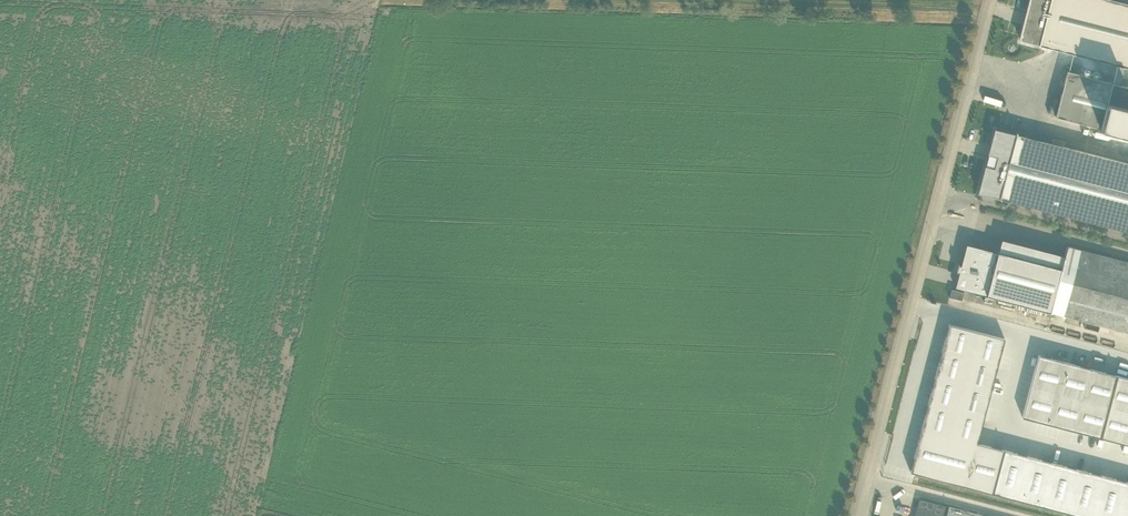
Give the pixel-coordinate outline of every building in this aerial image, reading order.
[(1118,0),(1028,0),(1018,40),(1116,64),(1111,82),(1067,70),(1055,117),(1127,135),(1127,3),(1118,0)] [(995,129),(989,150),(987,151),(985,153),(984,157),(985,160),(987,161),(979,193),(1127,231),(1127,163),(995,129)] [(997,252),(987,295),(1127,332),(1127,262),(1066,246),(1060,269),(997,252)] [(951,289),(949,297),(960,299),(963,292),(951,289)] [(1004,450),(975,443),(1001,338),(949,325),(911,472),(1078,515),(1127,515),(1127,482),(1004,450)] [(1024,416),(1127,444),(1127,379),(1041,355),(1024,416)] [(914,515),(985,515),(918,499),(914,515)]
